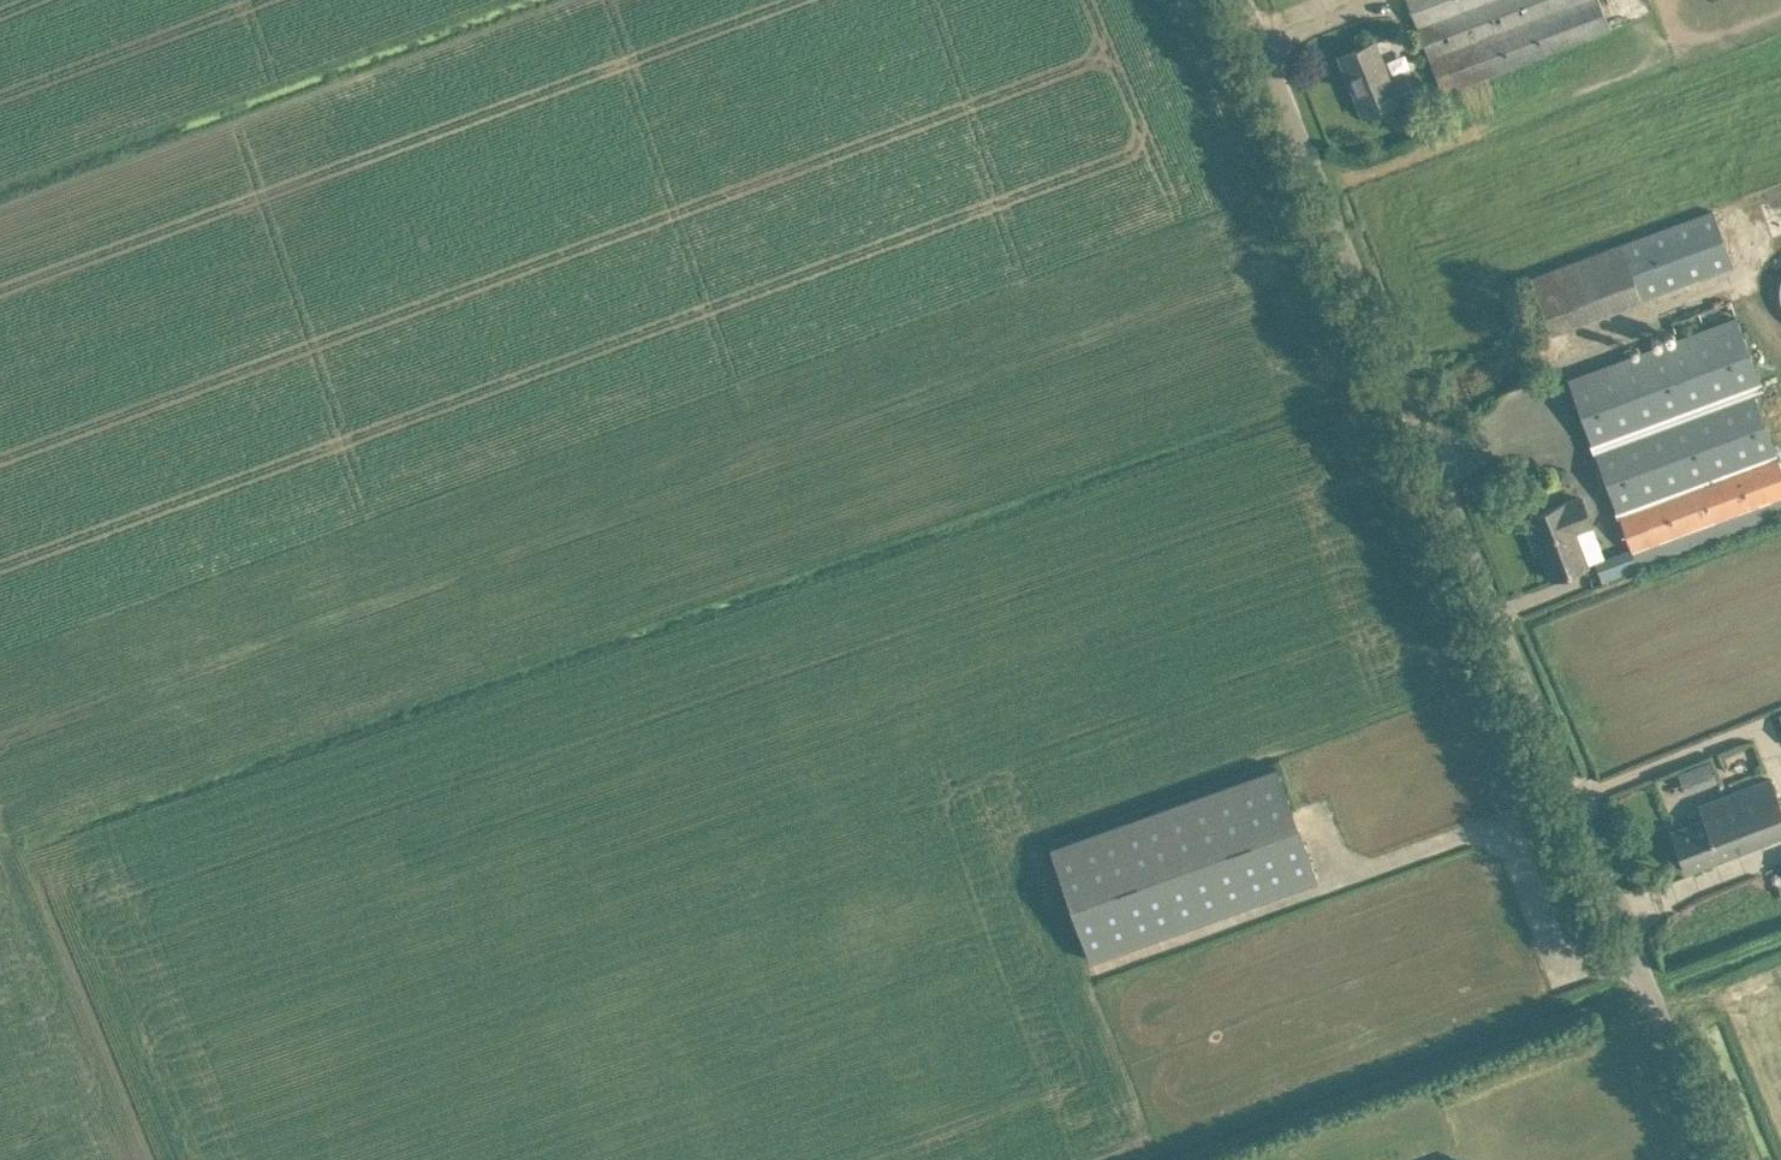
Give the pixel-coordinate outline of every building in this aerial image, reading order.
[(1418,25),(1417,25),(1443,91),(1611,27),(1600,0),(1408,0),(1418,25)] [(1408,74),(1391,80),(1375,40),(1341,54),(1365,114),(1415,94),(1408,74)] [(1550,331),(1640,299),(1640,298),(1734,265),(1714,210),(1530,275),(1550,331)] [(1569,378),(1631,546),(1639,566),(1661,557),(1780,513),(1780,462),(1760,405),(1753,388),(1762,384),(1737,316),(1678,338),(1592,370),(1569,378)] [(1604,556),(1582,496),(1564,503),(1563,501),(1529,514),(1553,577),(1587,564),(1586,563),(1604,556)] [(1602,582),(1636,568),(1629,552),(1596,566),(1602,582)] [(1706,756),(1675,771),(1685,791),(1716,776),(1706,756)] [(1271,766),(1050,845),(1091,959),(1317,878),(1276,764),(1271,766)] [(1709,860),(1780,832),(1780,803),(1771,777),(1700,804),(1705,817),(1672,830),(1687,868),(1709,860)]
